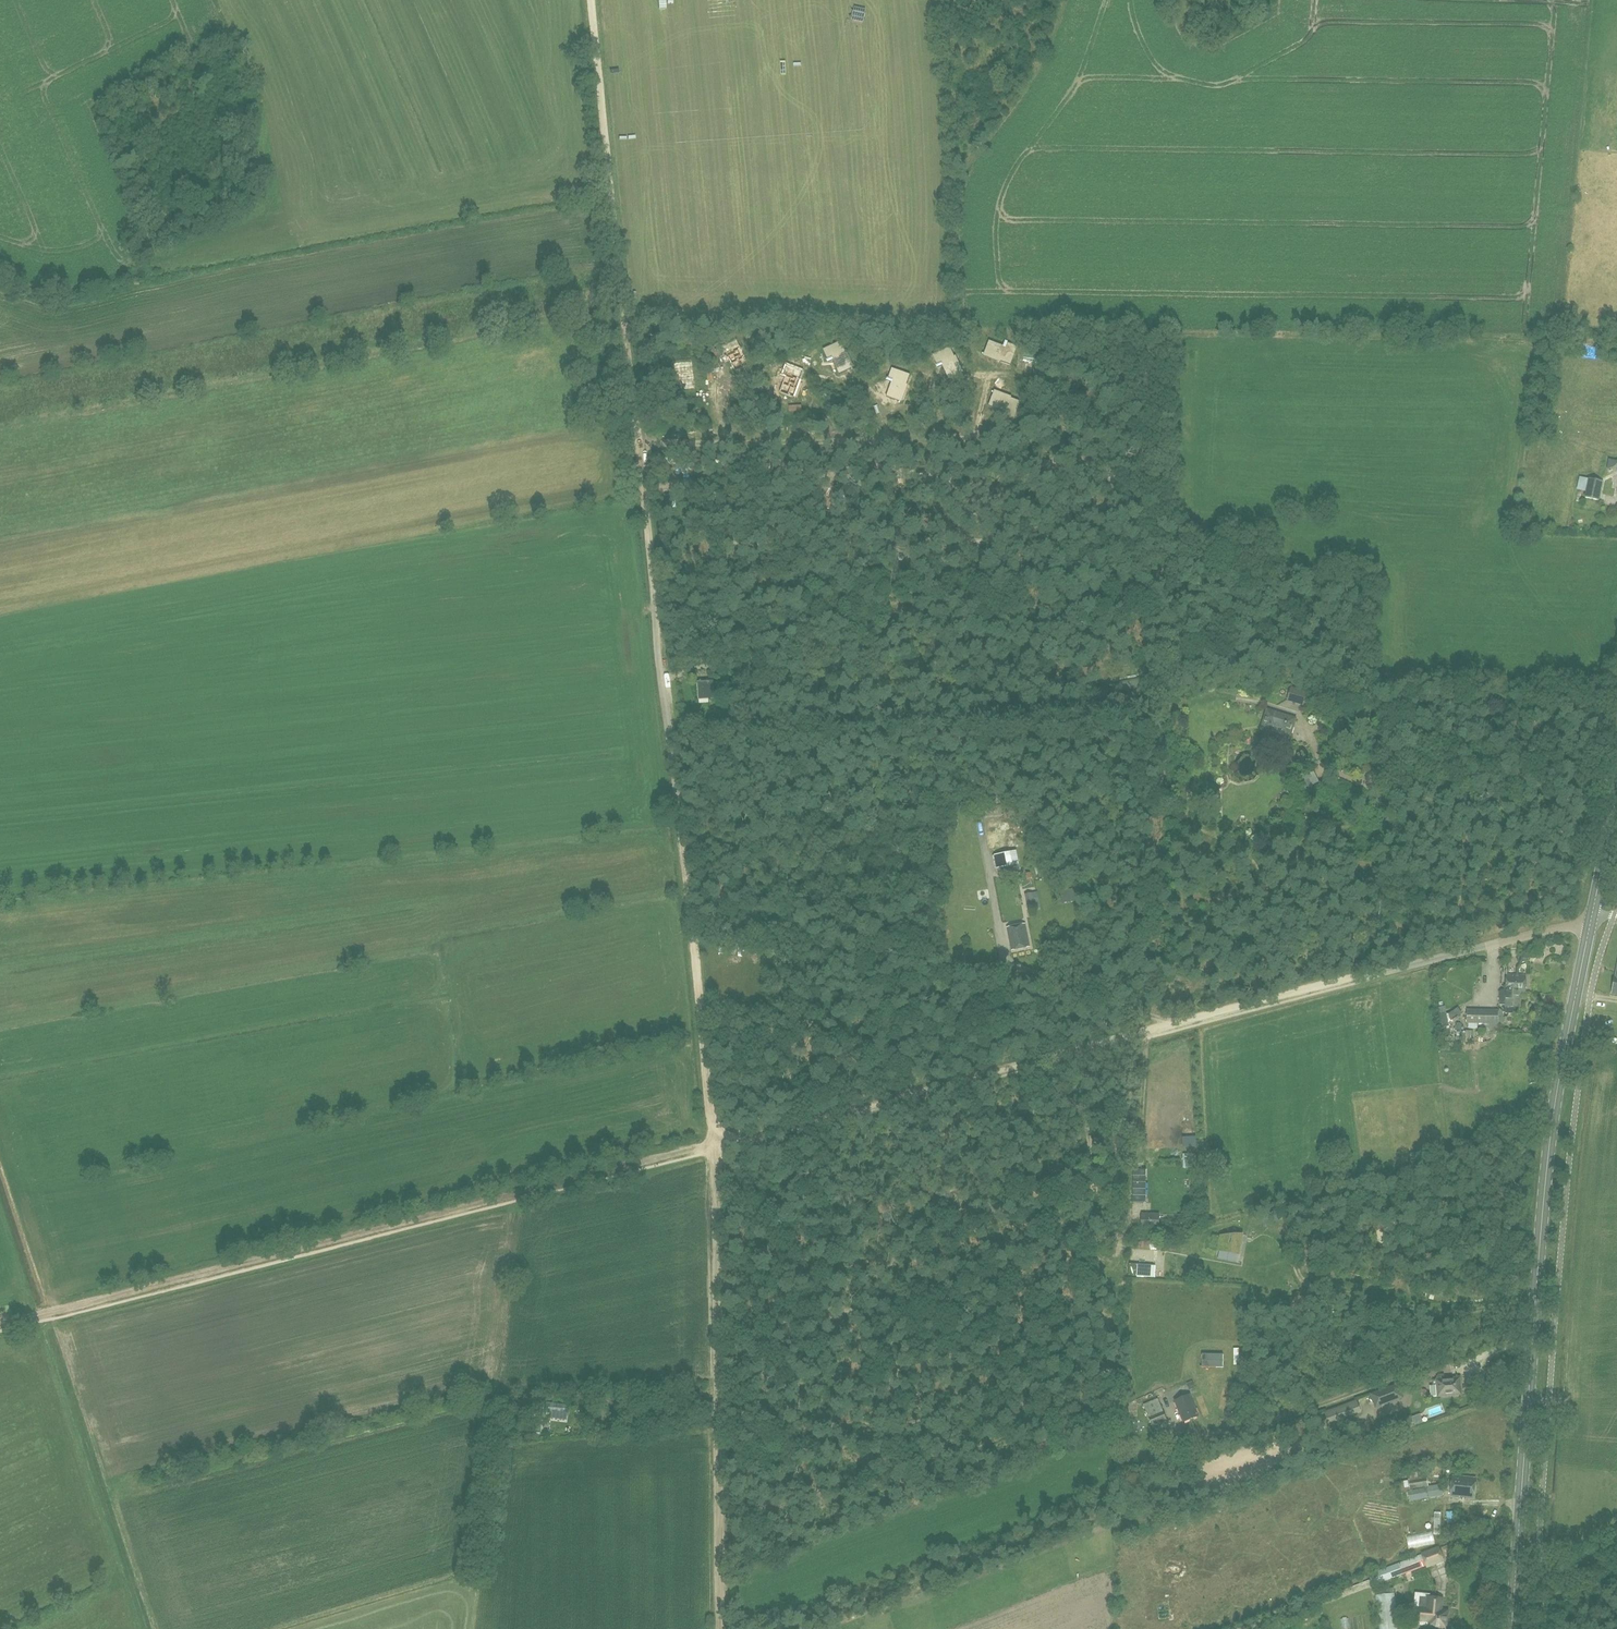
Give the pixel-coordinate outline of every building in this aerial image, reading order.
[(1004,346),(989,341),(984,354),(983,353),(982,354),(1000,361),(1000,362),(1001,362),(1001,361),(1011,365),(1011,364),(1010,364),(1017,347),(1007,344),(1008,342),(1006,341),(1004,346)] [(1005,415),(1014,418),(1020,402),(1021,402),(1021,401),(1011,398),(1011,397),(1011,398),(992,391),(992,392),(994,393),(989,406),(1004,411),(1002,416),(1004,417),(1005,415)] [(1598,499),(1602,481),(1589,478),(1585,497),(1598,499)] [(709,683),(709,681),(697,682),(698,699),(722,698),(721,683),(709,683)] [(1303,705),(1304,702),(1307,691),(1291,686),(1288,698),(1287,701),(1303,705)] [(1289,737),(1295,718),(1278,713),(1279,712),(1268,708),(1262,728),(1289,737)] [(1016,851),(994,855),(997,869),(1019,865),(1016,851)] [(1032,893),(1025,895),(1028,911),(1035,909),(1032,893)] [(1011,950),(1029,947),(1025,923),(1007,927),(1011,950)] [(1506,993),(1520,993),(1525,993),(1526,987),(1527,980),(1526,980),(1526,974),(1506,974),(1506,989),(1501,989),(1499,991),(1499,993),(1506,993)] [(1520,1008),(1520,993),(1506,993),(1499,993),(1499,1004),(1505,1004),(1505,1008),(1506,1008),(1506,1012),(1517,1013),(1519,1011),(1519,1008),(1520,1008)] [(1498,1028),(1498,1023),(1498,1010),(1467,1009),(1467,1023),(1489,1023),(1489,1029),(1481,1028),(1481,1032),(1487,1032),(1487,1034),(1491,1034),(1491,1030),(1495,1030),(1495,1028),(1498,1028)] [(1159,1228),(1159,1213),(1142,1213),(1141,1228),(1159,1228)] [(1138,1265),(1137,1276),(1146,1276),(1147,1265),(1138,1265)] [(1445,1378),(1444,1375),(1436,1376),(1437,1378),(1432,1379),(1433,1384),(1432,1384),(1433,1395),(1461,1393),(1460,1377),(1445,1378)] [(1398,1384),(1371,1394),(1377,1409),(1384,1407),(1383,1405),(1390,1402),(1391,1403),(1404,1399),(1398,1384)] [(1183,1422),(1198,1415),(1190,1394),(1174,1400),(1183,1422)] [(1152,1426),(1167,1420),(1158,1398),(1143,1404),(1152,1426)] [(1360,1412),(1356,1401),(1325,1413),(1329,1423),(1360,1412)] [(545,1412),(551,1413),(567,1415),(568,1405),(546,1403),(545,1412)] [(1474,1498),(1476,1477),(1452,1475),(1450,1496),(1474,1498)] [(1427,1478),(1409,1481),(1410,1489),(1427,1487),(1427,1486),(1428,1486),(1427,1478)] [(1428,1486),(1427,1486),(1427,1487),(1429,1498),(1443,1496),(1442,1484),(1428,1486)] [(1425,1488),(1408,1491),(1410,1500),(1410,1501),(1428,1498),(1425,1488)] [(1431,1550),(1368,1575),(1373,1586),(1378,1584),(1383,1582),(1426,1566),(1443,1560),(1438,1548),(1431,1550)] [(1394,1592),(1376,1595),(1380,1628),(1398,1628),(1394,1592)] [(1447,1611),(1440,1610),(1441,1598),(1436,1598),(1429,1597),(1420,1596),(1419,1608),(1418,1608),(1416,1620),(1429,1621),(1429,1625),(1446,1627),(1447,1611)]
